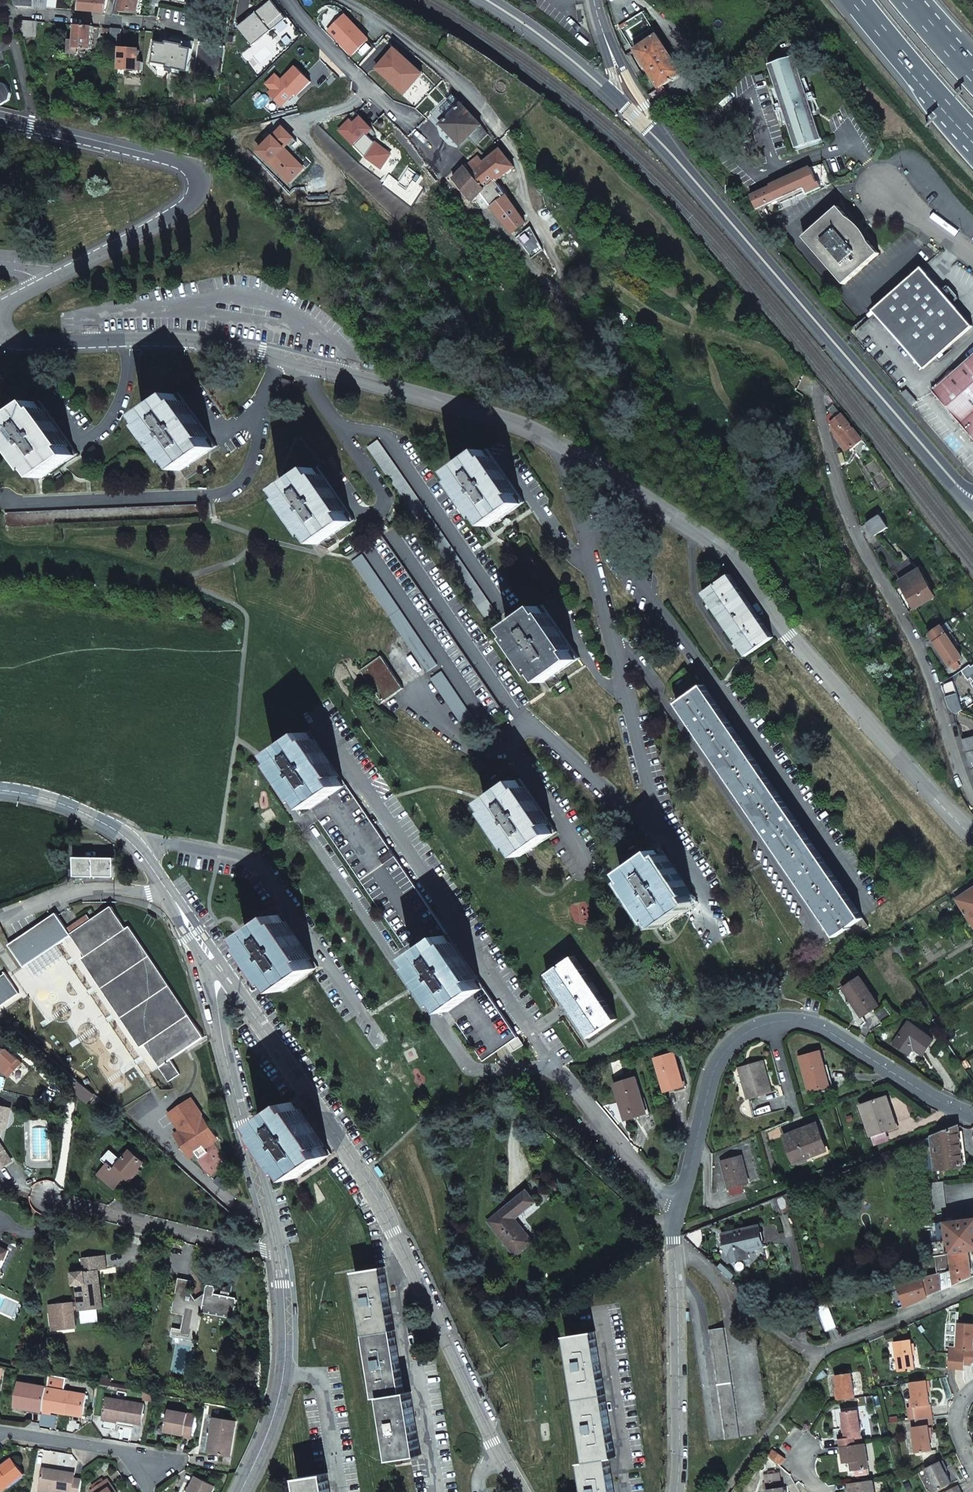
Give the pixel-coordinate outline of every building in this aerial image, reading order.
[(48,9),(50,0),(35,0),(35,8),(48,9)] [(48,9),(56,10),(58,0),(50,0),(48,9)] [(106,14),(109,0),(81,0),(78,12),(106,14)] [(122,10),(139,11),(142,0),(125,0),(122,10)] [(215,30),(226,32),(228,17),(217,15),(215,30)] [(35,23),(19,21),(22,34),(35,34),(35,23)] [(76,37),(75,49),(75,51),(75,55),(87,56),(87,51),(93,51),(95,28),(77,26),(76,37)] [(111,45),(121,45),(122,30),(104,29),(104,35),(112,36),(111,45)] [(657,32),(633,48),(644,64),(643,65),(647,72),(649,71),(659,86),(682,70),(657,32)] [(155,60),(191,67),(195,48),(188,46),(189,42),(172,38),(171,42),(159,40),(155,60)] [(197,68),(221,73),(226,45),(202,40),(197,68)] [(140,71),(142,51),(124,49),(123,70),(140,71)] [(769,62),(792,55),(792,53),(769,59),(769,62)] [(807,101),(804,94),(792,55),(769,62),(782,101),(784,108),(796,146),(818,138),(807,101)] [(9,102),(11,94),(5,85),(0,84),(0,108),(9,102)] [(813,91),(804,94),(807,101),(816,98),(813,91)] [(176,106),(193,105),(193,95),(176,95),(176,106)] [(433,116),(441,125),(462,105),(454,96),(433,116)] [(784,108),(782,101),(773,103),(775,111),(784,108)] [(462,105),(441,125),(460,145),(468,139),(476,147),(489,135),(480,124),(462,105)] [(819,141),(818,138),(796,146),(797,149),(819,141)] [(496,181),(515,167),(501,150),(483,162),(479,157),(466,168),(475,178),(485,189),(495,201),(490,205),(511,232),(526,221),(496,181)] [(815,180),(809,165),(792,171),(748,196),(755,210),(808,183),(810,190),(820,185),(817,179),(815,180)] [(466,168),(454,180),(465,193),(471,200),(485,189),(475,178),(466,168)] [(837,206),(802,237),(841,283),(877,252),(837,206)] [(918,265),(868,308),(919,367),(968,324),(949,301),(954,296),(943,283),(937,288),(918,265)] [(928,389),(972,441),(972,350),(928,389)] [(4,376),(5,378),(10,374),(0,360),(0,378),(4,376)] [(279,394),(290,397),(294,382),(283,379),(279,394)] [(912,400),(902,388),(897,392),(907,403),(912,400)] [(179,472),(216,446),(199,423),(179,393),(142,419),(148,427),(145,429),(170,465),(173,463),(179,472)] [(39,480),(77,455),(54,420),(41,401),(2,427),(9,436),(6,438),(31,474),(33,473),(39,480)] [(829,411),(831,413),(836,420),(842,415),(835,406),(829,411)] [(829,424),(831,433),(838,442),(853,431),(842,415),(836,420),(831,413),(828,417),(829,424)] [(499,614),(376,441),(364,450),(487,623),(499,614)] [(528,499),(491,446),(455,471),(461,479),(458,481),(484,518),(486,516),(492,524),(528,499)] [(355,521),(345,507),(335,492),(318,467),(283,492),(288,500),(286,502),(311,538),(314,537),(320,546),(328,539),(355,521)] [(883,511),(870,518),(877,531),(890,523),(883,511)] [(415,657),(428,675),(439,667),(426,649),(390,596),(362,556),(351,564),(368,589),(415,657)] [(904,574),(917,601),(937,591),(923,563),(904,574)] [(747,654),(775,634),(731,573),(704,592),(747,654)] [(582,655),(544,600),(509,626),(514,634),(512,636),(537,674),(540,672),(546,681),(582,655)] [(644,629),(656,620),(649,611),(637,620),(644,629)] [(956,643),(943,621),(931,628),(935,636),(936,636),(937,637),(939,636),(939,634),(947,648),(956,643)] [(376,664),(398,695),(405,691),(383,660),(376,664)] [(379,709),(398,695),(376,664),(362,674),(377,698),(373,701),(379,709)] [(454,714),(470,736),(481,728),(443,674),(432,682),(446,702),(454,714)] [(875,924),(706,684),(677,705),(839,935),(849,928),(855,937),(875,924)] [(447,719),(454,714),(446,702),(439,707),(447,719)] [(308,807),(343,784),(323,754),(307,730),(272,754),(308,807)] [(560,830),(523,777),(487,803),(492,811),(490,813),(515,849),(518,848),(524,857),(560,830)] [(443,935),(343,784),(308,807),(409,959),(443,935)] [(696,902),(658,847),(623,872),(629,880),(626,883),(651,920),(654,918),(660,927),(696,902)] [(72,870),(116,872),(116,854),(77,852),(76,864),(72,864),(72,870)] [(957,899),(972,925),(972,889),(957,899)] [(71,930),(72,931),(75,936),(86,953),(84,954),(94,969),(136,1035),(142,1044),(144,1042),(167,1079),(179,1071),(172,1058),(205,1036),(183,1003),(131,922),(127,925),(112,903),(71,930)] [(24,963),(66,936),(62,929),(68,924),(58,909),(10,941),(24,963)] [(243,937),(254,955),(268,975),(280,992),(299,978),(316,967),(312,962),(277,913),(253,930),(243,937)] [(62,929),(66,936),(72,931),(71,930),(68,924),(62,929)] [(443,935),(409,959),(445,1014),(479,989),(443,935)] [(623,1015),(580,952),(552,972),(595,1034),(623,1015)] [(18,989),(5,969),(0,973),(0,1000),(18,989)] [(861,1014),(879,1003),(860,974),(843,986),(861,1014)] [(517,1046),(479,989),(445,1014),(477,1062),(506,1044),(510,1051),(517,1046)] [(922,1052),(933,1038),(910,1019),(894,1040),(908,1051),(913,1045),(922,1052)] [(810,1088),(832,1082),(823,1047),(801,1053),(810,1088)] [(664,1086),(683,1081),(673,1048),(654,1054),(664,1086)] [(747,1093),(771,1088),(763,1058),(740,1064),(747,1093)] [(625,1116),(646,1109),(636,1074),(614,1080),(625,1116)] [(93,1092),(78,1080),(76,1092),(87,1101),(93,1092)] [(895,1125),(890,1108),(893,1107),(889,1095),(862,1103),(872,1134),(895,1125)] [(182,1127),(177,1130),(181,1136),(179,1141),(188,1156),(195,1152),(198,1156),(207,1151),(205,1146),(203,1143),(208,1140),(212,1142),(217,1139),(218,1133),(195,1096),(172,1110),(182,1127)] [(259,1123),(275,1150),(286,1167),(294,1179),(329,1155),(293,1101),(271,1116),(259,1123)] [(822,1148),(817,1133),(822,1131),(817,1118),(785,1131),(795,1158),(822,1148)] [(963,1164),(959,1124),(933,1134),(937,1168),(963,1164)] [(930,1169),(937,1168),(933,1134),(926,1137),(930,1169)] [(12,1161),(0,1141),(0,1169),(12,1161)] [(111,1150),(102,1160),(107,1165),(98,1174),(114,1188),(124,1177),(128,1173),(132,1176),(144,1162),(131,1150),(122,1160),(111,1150)] [(741,1182),(747,1180),(739,1156),(720,1163),(730,1194),(744,1189),(741,1182)] [(947,1207),(944,1179),(938,1180),(930,1181),(934,1209),(947,1207)] [(533,1242),(515,1218),(536,1202),(526,1190),(488,1221),(516,1256),(533,1242)] [(972,1248),(972,1216),(933,1221),(937,1254),(944,1253),(952,1252),(970,1249),(972,1248)] [(749,1248),(766,1244),(761,1224),(724,1232),(731,1260),(751,1255),(749,1248)] [(957,1282),(972,1275),(970,1249),(952,1252),(954,1266),(957,1282)] [(898,1282),(905,1304),(957,1282),(954,1266),(947,1268),(944,1253),(937,1254),(939,1271),(898,1282)] [(107,1269),(106,1255),(83,1258),(84,1271),(70,1273),(71,1285),(76,1285),(79,1311),(98,1309),(96,1289),(98,1289),(96,1271),(107,1269)] [(355,1271),(376,1397),(382,1396),(392,1459),(400,1458),(400,1461),(405,1460),(404,1458),(421,1455),(411,1391),(404,1392),(384,1267),(355,1271)] [(173,1328),(171,1336),(196,1341),(198,1333),(195,1332),(200,1310),(234,1316),(237,1300),(229,1298),(229,1294),(232,1295),(234,1282),(222,1280),(220,1292),(221,1292),(221,1296),(214,1295),(215,1288),(207,1286),(206,1293),(196,1299),(190,1290),(192,1280),(179,1278),(172,1312),(185,1315),(182,1329),(173,1328)] [(520,1287),(510,1295),(516,1302),(526,1294),(520,1287)] [(816,1304),(826,1331),(835,1328),(826,1301),(816,1304)] [(959,1320),(958,1345),(972,1346),(972,1321),(959,1320)] [(739,1437),(724,1328),(710,1330),(725,1439),(739,1437)] [(586,1462),(580,1463),(585,1491),(614,1491),(609,1458),(615,1457),(595,1331),(566,1336),(586,1462)] [(912,1366),(916,1366),(912,1336),(896,1339),(900,1368),(908,1367),(908,1369),(912,1368),(912,1366)] [(958,1350),(951,1349),(950,1364),(957,1365),(958,1350)] [(958,1350),(957,1365),(966,1365),(966,1351),(958,1350)] [(840,1397),(856,1394),(853,1369),(837,1371),(840,1397)] [(100,1378),(99,1384),(110,1386),(111,1380),(100,1378)] [(912,1381),(917,1417),(933,1415),(928,1379),(912,1381)] [(47,1388),(47,1387),(19,1382),(15,1406),(43,1411),(47,1388)] [(43,1411),(43,1413),(51,1414),(51,1411),(66,1414),(66,1412),(83,1414),(86,1394),(47,1388),(43,1411)] [(153,1394),(145,1393),(144,1400),(152,1401),(153,1394)] [(103,1418),(141,1425),(144,1404),(106,1398),(103,1418)] [(841,1444),(864,1441),(859,1407),(843,1409),(846,1435),(840,1435),(841,1444)] [(183,1438),(191,1439),(195,1415),(169,1410),(165,1432),(183,1435),(183,1438)] [(933,1415),(917,1417),(918,1424),(913,1425),(917,1450),(933,1449),(930,1423),(934,1422),(933,1415)] [(214,1418),(211,1434),(214,1435),(211,1452),(231,1456),(237,1422),(214,1418)] [(214,1435),(211,1434),(208,1434),(205,1451),(211,1452),(214,1435)] [(870,1465),(867,1440),(864,1441),(841,1444),(843,1454),(850,1453),(852,1467),(870,1465)] [(773,1445),(769,1452),(781,1461),(786,1454),(773,1445)] [(25,1474),(12,1458),(0,1467),(0,1491),(1,1491),(25,1474)] [(952,1482),(942,1459),(927,1466),(938,1489),(952,1482)] [(783,1482),(781,1483),(779,1468),(763,1470),(765,1485),(767,1485),(768,1491),(784,1491),(783,1482)] [(82,1480),(74,1479),(74,1473),(43,1469),(40,1489),(56,1491),(61,1491),(80,1491),(82,1480)] [(298,1477),(300,1491),(330,1491),(327,1473),(298,1477)] [(215,1487),(196,1477),(189,1491),(213,1491),(215,1487)] [(875,1478),(850,1481),(851,1491),(855,1491),(859,1491),(876,1491),(875,1478)] [(94,1489),(104,1482),(102,1479),(91,1486),(94,1489)] [(112,1486),(107,1480),(104,1482),(94,1489),(90,1491),(112,1491),(109,1488),(112,1486)] [(963,1490),(960,1484),(942,1491),(960,1491),(963,1490)]
